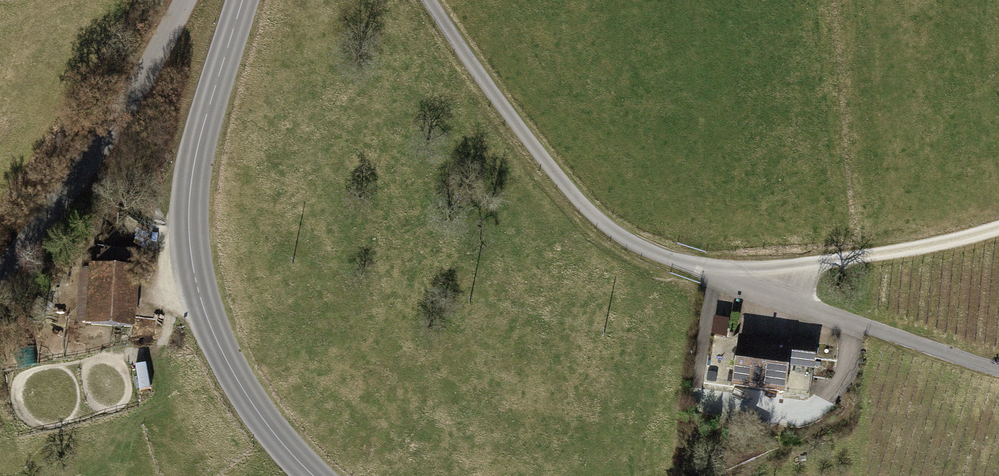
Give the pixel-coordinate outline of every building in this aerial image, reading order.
[(133,261),(74,263),(76,328),(134,327),(133,261)] [(817,341),(713,333),(709,389),(783,395),(785,369),(815,371),(817,341)]
